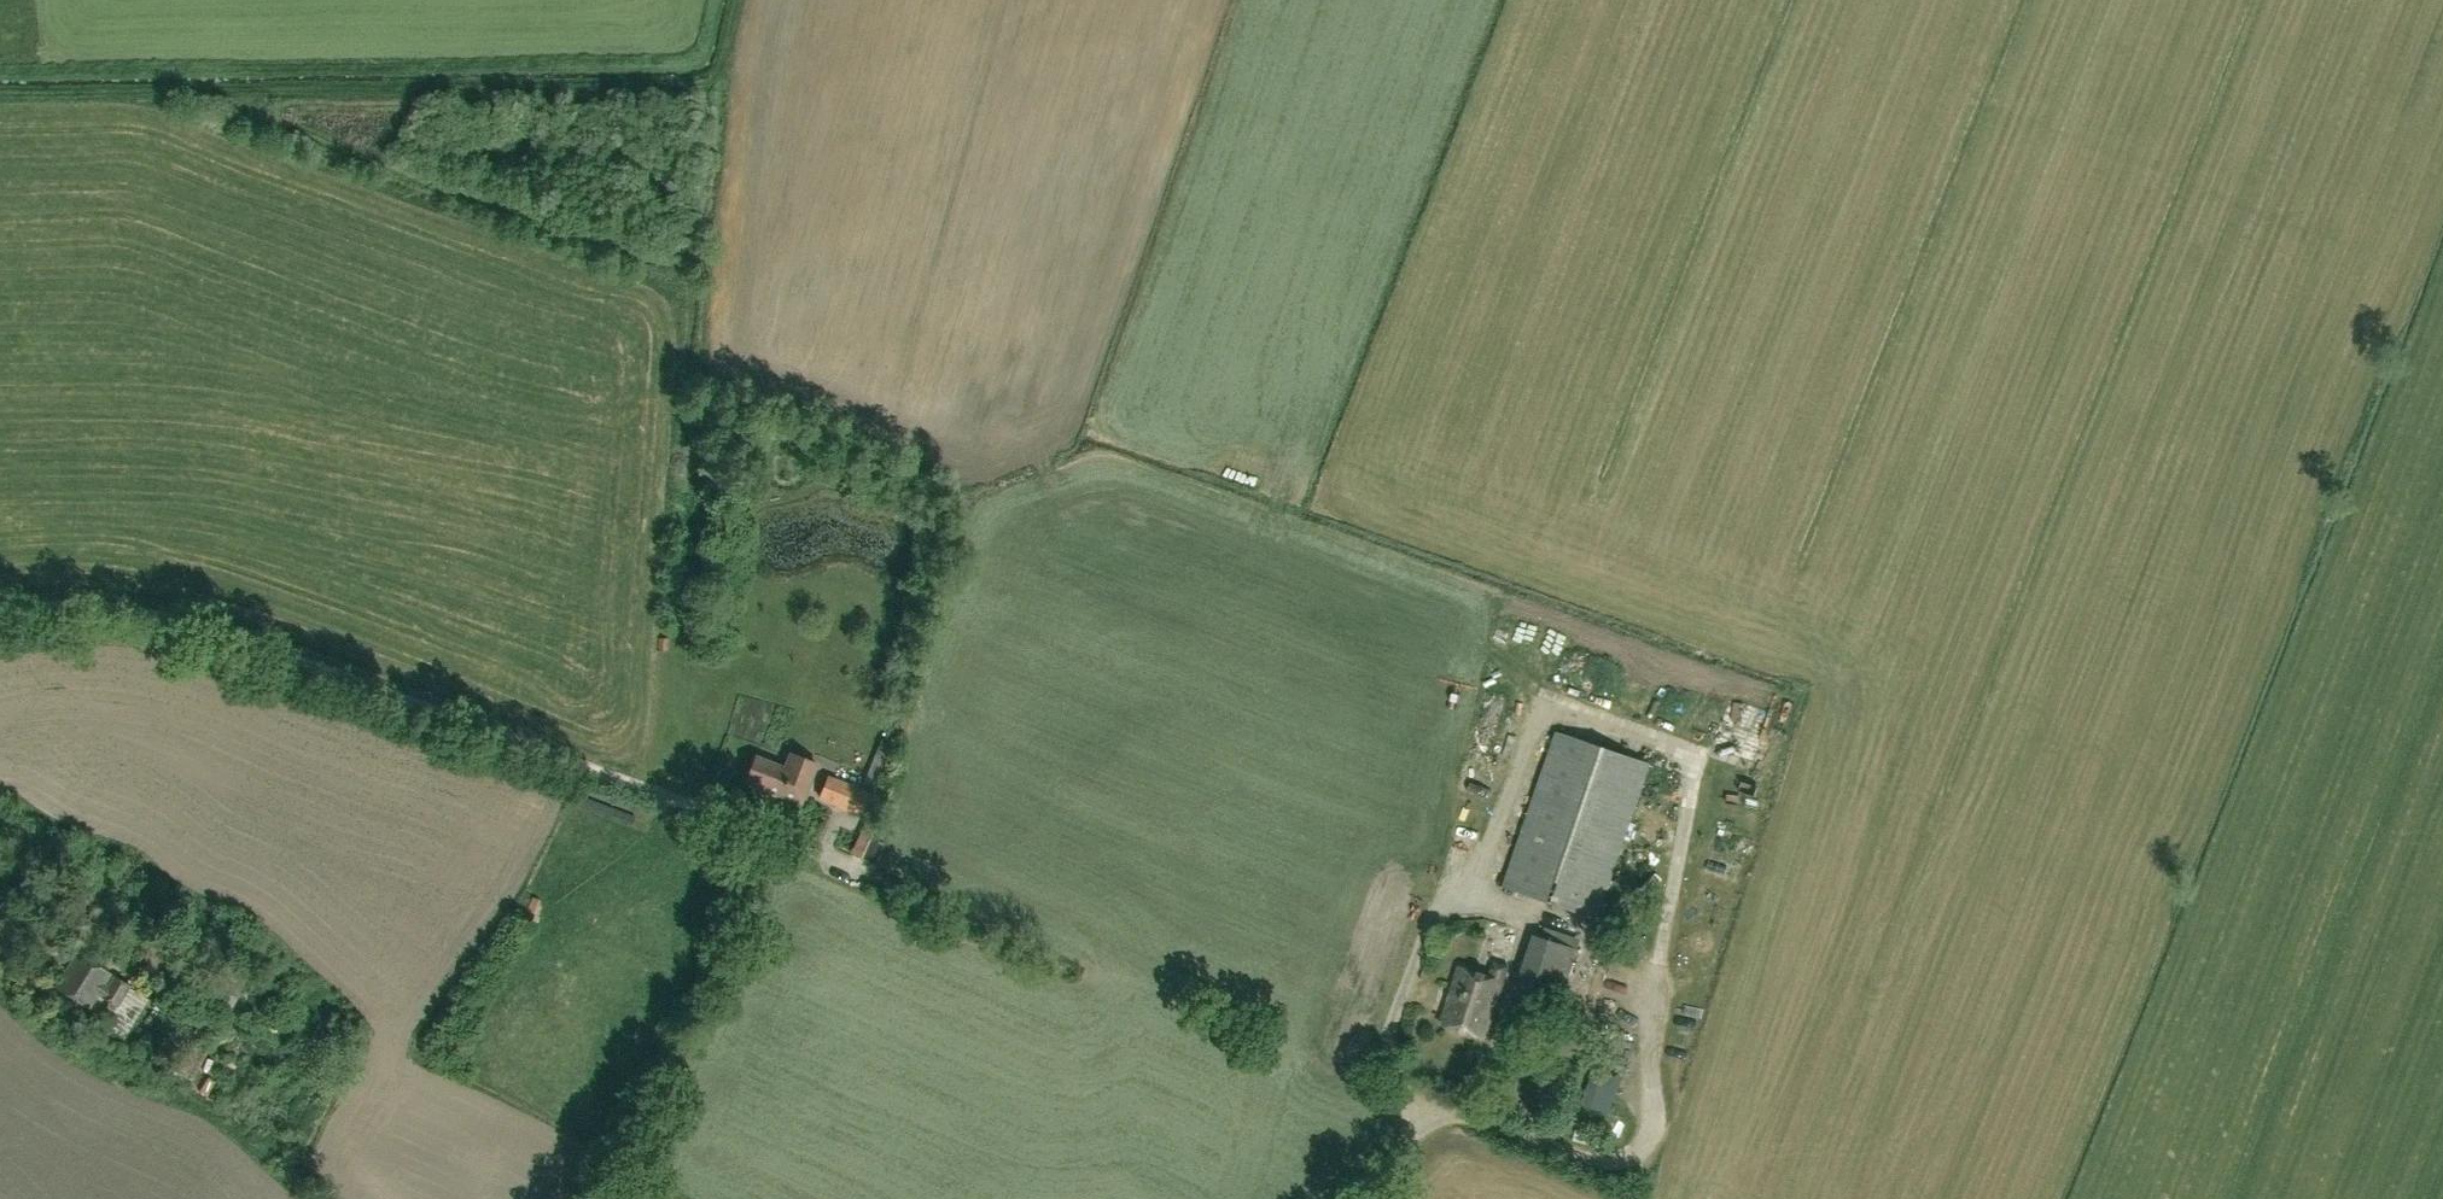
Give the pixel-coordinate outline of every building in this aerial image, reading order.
[(1557,731),(1504,886),(1597,918),(1651,763),(1557,731)] [(884,783),(890,761),(896,745),(883,740),(877,755),(862,790),(828,776),(819,797),(870,817),(884,783)] [(746,781),(782,795),(801,802),(816,762),(790,752),(784,767),(755,756),(746,781)] [(883,830),(867,823),(854,853),(869,860),(883,830)] [(1480,878),(1491,882),(1498,862),(1487,858),(1480,878)] [(1522,930),(1504,1001),(1555,1014),(1573,942),(1522,930)] [(98,994),(111,1002),(99,1021),(126,1037),(150,998),(131,986),(131,985),(115,975),(109,985),(105,983),(111,973),(77,952),(56,988),(89,1008),(98,994)] [(1461,965),(1441,1024),(1485,1038),(1509,966),(1496,962),(1492,975),(1461,965)] [(1604,1128),(1611,1112),(1566,1094),(1560,1110),(1604,1128)] [(1614,1155),(1622,1120),(1610,1116),(1601,1152),(1614,1155)]
